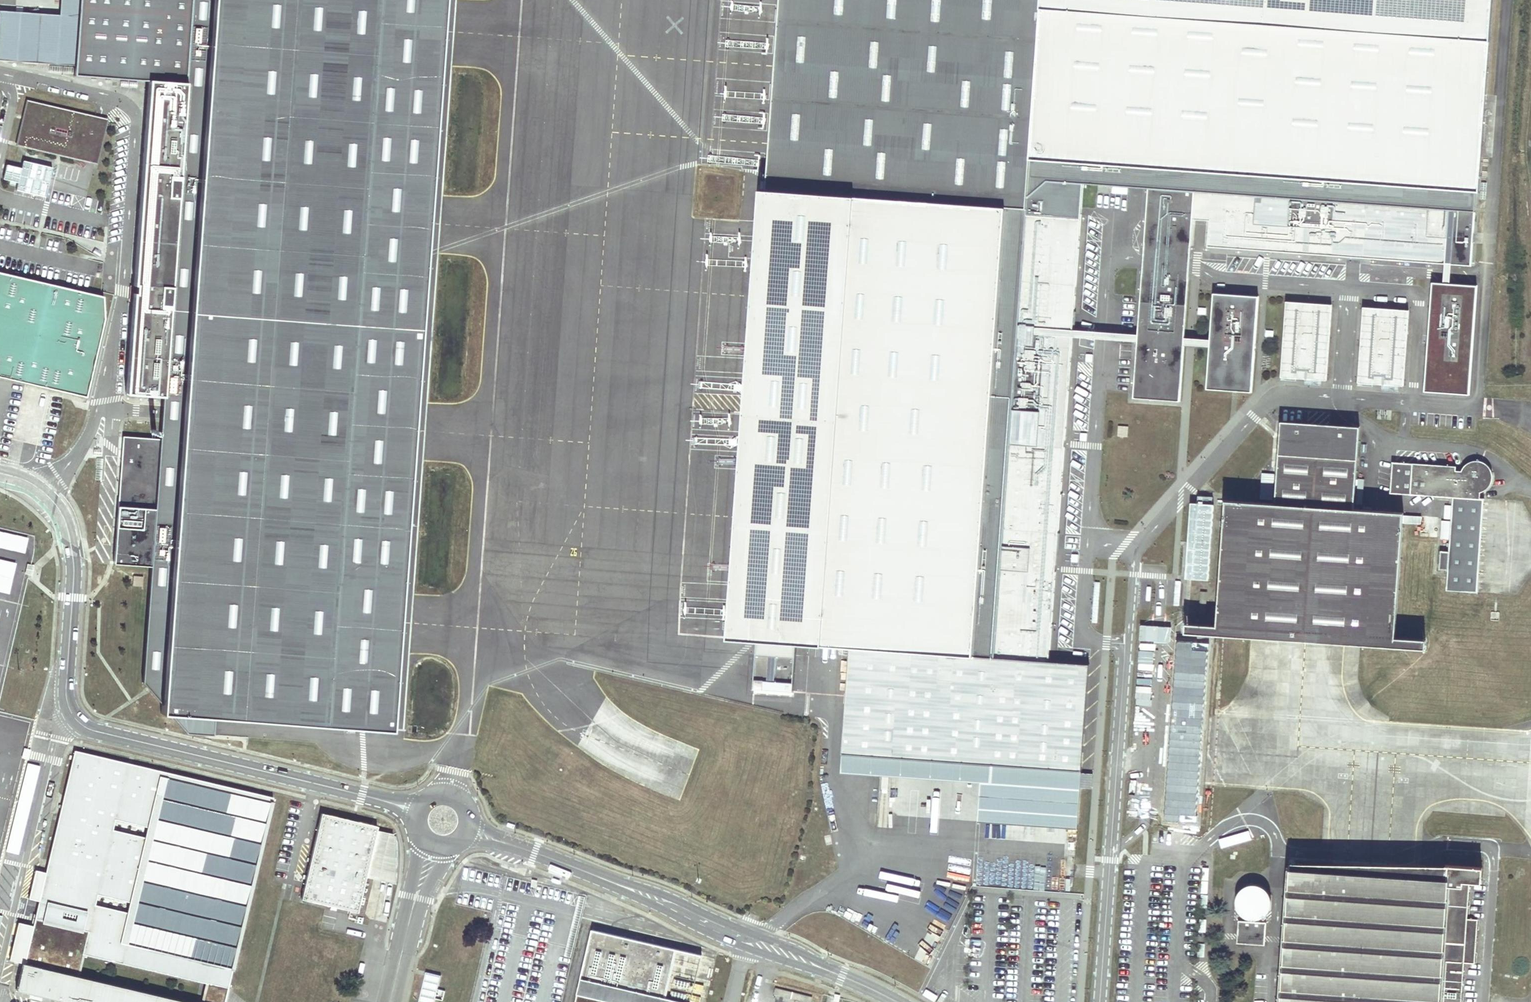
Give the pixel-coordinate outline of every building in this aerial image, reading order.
[(80,0),(61,0),(60,15),(0,11),(0,59),(75,64),(80,0)] [(145,80),(183,83),(189,0),(80,0),(75,64),(74,76),(145,80)] [(155,701),(207,0),(189,0),(183,83),(161,396),(158,440),(153,511),(149,567),(141,684),(155,701)] [(155,701),(154,718),(174,719),(212,722),(363,734),(384,735),(441,0),(207,0),(155,701)] [(769,185),(860,191),(997,201),(1022,203),(1023,193),(1025,151),(1035,0),(783,0),(769,185)] [(1498,0),(1035,0),(1025,151),(1479,185),(1486,186),(1498,0)] [(122,394),(161,396),(183,83),(145,80),(122,394)] [(28,145),(37,105),(27,103),(18,142),(28,145)] [(86,158),(95,118),(71,113),(70,115),(65,114),(65,112),(37,105),(28,145),(86,158)] [(96,160),(104,121),(104,120),(95,118),(86,158),(96,160)] [(1449,206),(1478,209),(1479,185),(1025,151),(1023,193),(1043,176),(1080,177),(1146,182),(1449,206)] [(1056,569),(1080,177),(1043,176),(1023,193),(1022,203),(990,654),(1050,662),(1056,569)] [(1189,215),(1200,216),(1208,217),(1205,242),(1446,262),(1449,206),(1146,182),(1140,254),(1130,393),(1177,396),(1186,258),(1189,215)] [(860,191),(764,186),(730,638),(758,640),(797,643),(822,645),(860,191)] [(997,201),(860,191),(822,645),(852,648),(965,652),(997,201)] [(990,654),(1022,203),(997,201),(965,652),(990,654)] [(87,398),(105,318),(103,297),(0,272),(0,378),(87,398)] [(1476,288),(1432,285),(1424,393),(1469,396),(1476,288)] [(1256,296),(1212,292),(1204,389),(1248,393),(1256,296)] [(1332,305),(1285,302),(1280,378),(1328,381),(1332,305)] [(1409,312),(1363,309),(1357,383),(1403,386),(1409,312)] [(1360,427),(1281,421),(1275,504),(1225,500),(1216,626),(1216,628),(1246,630),(1246,632),(1275,634),(1275,636),(1335,640),(1335,638),(1364,640),(1364,639),(1394,641),(1394,638),(1403,513),(1354,509),(1360,427)] [(121,436),(114,528),(140,531),(141,510),(153,511),(158,440),(121,436)] [(1453,469),(1453,463),(1389,459),(1387,490),(1450,494),(1446,549),(1438,548),(1436,566),(1445,567),(1443,587),(1475,589),(1481,495),(1475,495),(1476,489),(1480,489),(1482,488),(1485,485),(1488,482),(1489,480),(1490,474),(1489,469),(1487,465),(1484,461),(1479,458),(1475,457),(1471,457),(1468,458),(1465,460),(1462,462),(1460,464),(1460,470),(1453,469)] [(1213,505),(1190,504),(1186,578),(1208,579),(1213,505)] [(110,564),(149,567),(153,511),(141,510),(140,531),(114,528),(110,564)] [(3,546),(1,557),(30,563),(35,536),(0,529),(0,545),(3,546)] [(1216,626),(1187,624),(1187,631),(1216,633),(1216,628),(1216,626)] [(1394,638),(1394,641),(1394,646),(1425,648),(1426,640),(1394,638)] [(797,643),(758,640),(755,688),(793,691),(797,643)] [(1209,642),(1179,641),(1164,820),(1196,822),(1209,642)] [(852,648),(845,753),(1082,770),(1090,665),(1050,662),(990,654),(965,652),(852,648)] [(210,737),(212,722),(174,719),(183,734),(210,737)] [(18,990),(71,1001),(228,1001),(277,796),(75,748),(18,990)] [(845,753),(842,773),(982,784),(979,822),(1079,830),(1082,770),(845,753)] [(6,851),(20,855),(40,766),(27,763),(6,851)] [(376,829),(377,824),(321,811),(300,898),(355,911),(364,875),(396,883),(393,833),(376,829)] [(1479,867),(1480,857),(1449,855),(1449,865),(1446,865),(1446,869),(1445,879),(1469,880),(1481,881),(1482,867),(1479,867)] [(1445,879),(1446,869),(1415,867),(1415,868),(1385,866),(1385,868),(1355,866),(1354,868),(1324,866),(1324,868),(1295,866),(1295,865),(1293,864),(1293,867),(1291,867),(1281,1001),(1461,1001),(1464,962),(1474,963),(1476,920),(1467,919),(1469,880),(1445,879)] [(1238,917),(1243,920),(1249,922),(1255,922),(1261,919),(1266,915),(1268,910),(1269,904),(1268,897),(1265,892),(1260,888),(1254,887),(1248,887),(1243,888),(1239,891),(1236,896),(1234,901),(1233,906),(1235,911),(1238,917)] [(588,926),(571,1001),(688,1001),(699,952),(588,926)] [(439,974),(423,972),(420,1001),(435,1001),(439,974)]
